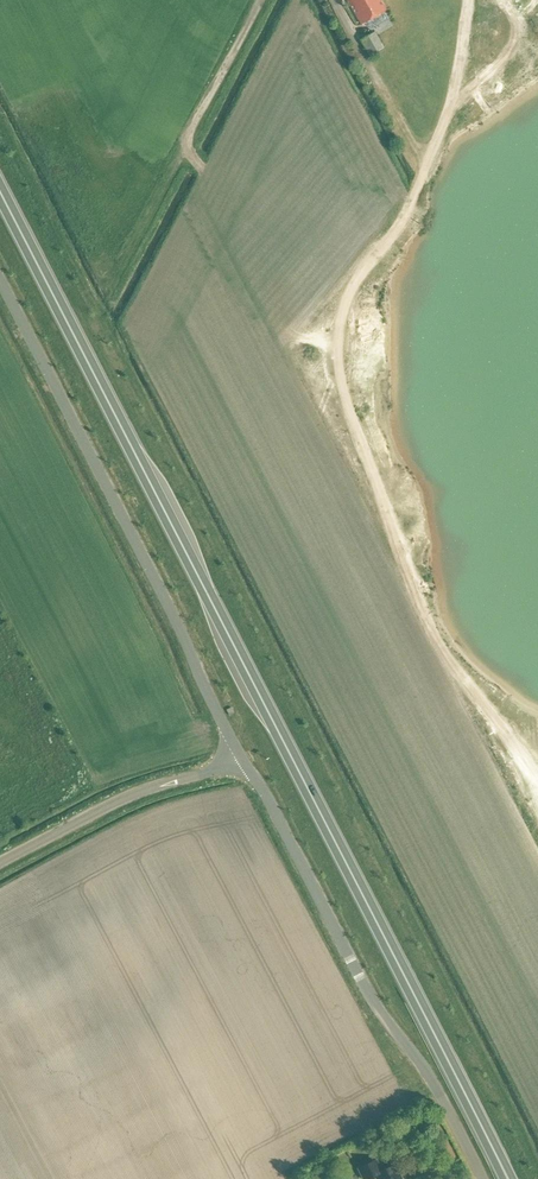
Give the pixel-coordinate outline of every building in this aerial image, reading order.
[(386,10),(381,0),(347,0),(361,25),(386,10)] [(369,55),(383,47),(375,31),(360,39),(369,55)] [(395,1163),(382,1170),(376,1158),(357,1168),(362,1178),(369,1178),(377,1175),(379,1178),(403,1178),(395,1163)]
